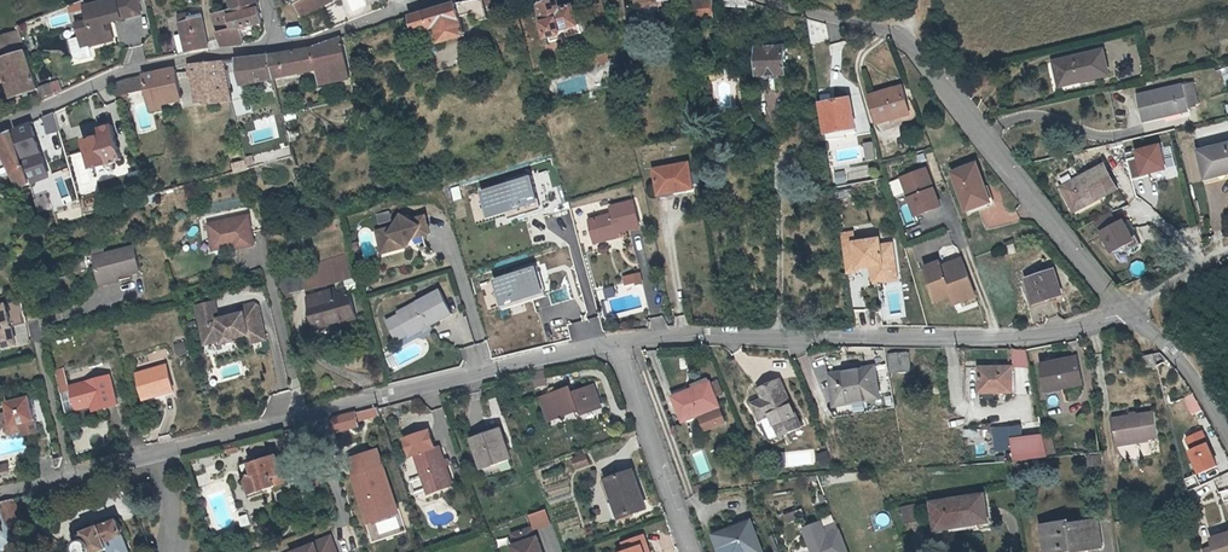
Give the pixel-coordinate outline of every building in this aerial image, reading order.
[(112,21),(144,13),(141,0),(108,0),(83,6),(87,21),(76,24),(81,48),(112,40),(108,22),(112,21)] [(259,0),(231,0),(233,9),(258,3),(260,2),(259,0)] [(296,4),(304,18),(323,8),(318,1),(313,3),(311,0),(303,0),(296,4)] [(403,20),(409,39),(416,36),(416,33),(434,28),(440,43),(467,35),(462,17),(475,12),(478,22),(491,18),(485,0),(473,0),(455,3),(403,20)] [(608,14),(604,0),(592,0),(597,17),(608,14)] [(713,13),(712,0),(688,0),(690,19),(704,17),(704,14),(713,13)] [(714,4),(755,9),(758,2),(752,0),(714,0),(714,4)] [(559,1),(541,5),(547,23),(545,23),(549,38),(563,34),(562,31),(580,26),(575,7),(571,8),(569,2),(560,4),(559,1)] [(235,27),(242,26),(263,21),(258,3),(233,9),(229,10),(235,27)] [(246,40),(242,26),(235,27),(229,10),(212,14),(225,45),(246,43),(246,40)] [(180,16),(184,33),(189,50),(189,51),(190,52),(211,48),(204,17),(193,21),(191,13),(180,16)] [(827,23),(808,18),(812,41),(830,39),(827,23)] [(286,29),(290,38),(310,35),(302,20),(286,29)] [(117,39),(112,21),(108,22),(112,40),(117,39)] [(0,38),(0,39),(6,58),(27,50),(21,31),(0,38)] [(189,50),(184,33),(177,34),(181,52),(189,50)] [(284,53),(271,55),(277,77),(319,68),(323,84),(332,82),(352,78),(342,38),(311,48),(298,51),(284,53)] [(759,75),(787,74),(787,46),(759,46),(759,75)] [(1109,73),(1103,49),(1053,61),(1058,85),(1109,73)] [(14,97),(40,89),(27,50),(6,58),(2,60),(14,97)] [(277,77),(271,55),(239,58),(245,85),(277,77)] [(208,100),(233,98),(226,60),(191,64),(192,76),(196,76),(200,102),(208,100)] [(161,95),(182,89),(177,68),(126,80),(116,85),(119,97),(148,89),(154,111),(165,109),(164,103),(161,95)] [(46,98),(64,92),(60,80),(42,87),(46,98)] [(1188,105),(1182,83),(1136,94),(1142,120),(1161,116),(1160,112),(1188,105)] [(892,115),(911,108),(904,86),(872,96),(881,123),(893,119),(892,115)] [(161,95),(164,103),(184,98),(182,89),(161,95)] [(768,111),(781,111),(781,95),(769,94),(768,111)] [(233,98),(208,100),(215,133),(241,126),(235,98),(233,98)] [(828,134),(836,132),(838,136),(852,133),(853,137),(858,136),(850,98),(823,103),(828,134)] [(892,115),(893,119),(913,113),(911,108),(892,115)] [(33,124),(17,130),(26,157),(26,164),(26,165),(32,183),(52,177),(33,122),(32,122),(33,124)] [(114,126),(101,130),(103,137),(86,142),(94,169),(124,161),(114,126)] [(13,131),(0,139),(0,147),(22,188),(32,183),(26,165),(24,166),(13,131)] [(50,144),(54,159),(65,157),(61,141),(50,144)] [(871,161),(881,158),(876,143),(867,145),(871,161)] [(1200,150),(1206,177),(1227,172),(1227,143),(1200,150)] [(1166,146),(1139,152),(1145,179),(1173,172),(1166,146)] [(238,173),(251,170),(250,162),(236,166),(238,173)] [(1118,187),(1105,162),(1063,184),(1074,204),(1103,189),(1105,194),(1118,187)] [(689,164),(654,170),(658,193),(673,190),(674,194),(694,191),(689,164)] [(970,213),(992,205),(979,166),(955,175),(970,213)] [(929,168),(902,179),(919,220),(946,208),(929,168)] [(533,176),(483,192),(491,219),(510,213),(511,219),(523,215),(521,210),(542,203),(533,176)] [(91,207),(101,204),(99,197),(89,199),(91,207)] [(592,221),(596,239),(605,237),(606,243),(618,240),(617,236),(620,235),(620,232),(643,228),(637,202),(613,208),(615,216),(592,221)] [(521,210),(523,215),(543,209),(542,203),(521,210)] [(380,226),(393,222),(390,211),(377,215),(380,226)] [(1114,211),(1096,221),(1116,257),(1141,243),(1129,220),(1121,224),(1114,211)] [(390,234),(379,237),(383,253),(405,247),(409,239),(413,241),(415,238),(430,233),(425,216),(410,219),(402,214),(395,227),(390,234)] [(248,216),(208,225),(213,245),(233,241),(235,246),(235,250),(255,245),(248,216)] [(326,230),(338,227),(336,219),(324,222),(326,230)] [(377,232),(379,237),(390,234),(395,227),(377,232)] [(1052,237),(1074,264),(1079,259),(1057,233),(1052,237)] [(853,235),(842,236),(848,274),(859,272),(859,269),(871,267),(876,267),(878,277),(896,273),(892,246),(880,247),(879,240),(855,244),(853,235)] [(233,241),(213,245),(214,251),(235,246),(233,241)] [(119,275),(120,278),(142,272),(134,246),(95,257),(101,280),(119,275)] [(303,272),(306,287),(352,275),(347,254),(301,265),(303,272)] [(972,285),(963,259),(942,266),(941,261),(927,266),(939,301),(955,295),(952,286),(958,284),(960,290),(964,292),(970,289),(972,285)] [(1132,269),(1140,277),(1148,270),(1140,261),(1132,269)] [(540,264),(495,277),(503,304),(547,292),(540,264)] [(876,267),(871,267),(874,284),(898,281),(896,273),(878,277),(876,267)] [(1037,305),(1064,294),(1055,271),(1028,281),(1037,305)] [(306,287),(303,272),(285,276),(289,292),(306,287)] [(121,282),(120,278),(119,275),(101,280),(102,287),(121,282)] [(641,275),(631,277),(632,283),(636,282),(637,286),(643,285),(641,275)] [(289,292),(285,276),(277,278),(281,293),(289,292)] [(348,291),(360,288),(357,276),(345,279),(348,291)] [(955,295),(958,303),(977,297),(972,285),(970,289),(964,292),(960,290),(958,284),(952,286),(955,295)] [(351,295),(339,298),(337,290),(309,297),(317,329),(358,320),(351,295)] [(440,290),(399,312),(410,333),(412,336),(425,329),(436,323),(453,314),(440,290)] [(215,304),(197,308),(205,340),(212,344),(224,341),(224,345),(237,342),(236,339),(250,335),(252,345),(268,341),(259,307),(255,304),(239,308),(241,315),(219,320),(215,304)] [(0,306),(0,351),(17,347),(6,305),(0,306)] [(410,333),(400,315),(388,322),(398,340),(410,333)] [(177,348),(178,354),(188,352),(186,346),(177,348)] [(1028,349),(1015,349),(1015,367),(1032,367),(1028,349)] [(891,373),(909,371),(906,353),(889,355),(891,373)] [(1144,367),(1155,364),(1152,354),(1142,356),(1144,367)] [(1060,386),(1081,383),(1078,360),(1042,365),(1046,392),(1060,390),(1060,386)] [(145,398),(174,390),(166,364),(138,372),(145,398)] [(1012,366),(980,367),(980,389),(998,389),(998,392),(1012,392),(1012,366)] [(64,367),(55,370),(61,392),(70,390),(64,367)] [(874,373),(831,379),(834,404),(863,400),(864,406),(879,404),(874,373)] [(109,375),(72,385),(77,406),(92,402),(94,408),(116,403),(109,375)] [(766,397),(756,402),(763,418),(764,417),(773,414),(781,435),(781,436),(804,427),(783,379),(762,387),(766,397)] [(685,415),(722,404),(714,380),(677,391),(685,415)] [(596,388),(574,396),(572,390),(544,400),(552,422),(579,412),(581,418),(604,409),(596,388)] [(29,394),(5,400),(7,411),(0,413),(0,428),(4,427),(5,432),(11,436),(22,432),(23,436),(39,432),(29,394)] [(835,411),(864,406),(863,400),(834,404),(835,411)] [(1157,437),(1153,412),(1111,419),(1115,445),(1157,437)] [(336,418),(330,430),(331,435),(360,427),(357,413),(336,418)] [(773,414),(764,417),(772,438),(781,435),(773,414)] [(1048,460),(1044,439),(1025,441),(1023,428),(996,431),(998,453),(1015,451),(1015,464),(1048,460)] [(1206,429),(1186,438),(1203,474),(1223,465),(1206,429)] [(428,494),(453,486),(440,447),(436,448),(430,431),(405,439),(411,457),(415,456),(421,473),(428,494)] [(486,471),(514,462),(504,431),(477,440),(486,471)] [(1044,439),(1048,460),(1054,459),(1050,438),(1044,439)] [(39,462),(56,457),(51,441),(34,445),(39,462)] [(242,451),(239,443),(224,447),(226,455),(242,451)] [(839,448),(827,453),(833,468),(845,463),(839,448)] [(250,459),(254,474),(249,476),(245,484),(249,495),(277,486),(288,483),(284,473),(278,455),(277,455),(275,451),(250,459)] [(350,461),(355,475),(383,466),(378,451),(350,461)] [(578,471),(593,464),(587,452),(573,459),(578,471)] [(1103,467),(1102,456),(1088,457),(1089,467),(1103,467)] [(0,459),(0,473),(12,470),(10,463),(1,465),(0,459)] [(516,469),(514,462),(486,471),(489,478),(516,469)] [(383,466),(355,475),(368,514),(396,505),(383,466)] [(428,494),(421,473),(417,474),(424,496),(428,494)] [(623,520),(649,511),(636,475),(609,484),(623,520)] [(986,496),(929,505),(931,520),(934,519),(936,532),(960,527),(960,530),(987,525),(984,511),(988,510),(986,496)] [(0,503),(0,504),(11,529),(26,523),(15,499),(0,503)] [(901,508),(905,526),(923,523),(919,505),(901,508)] [(18,545),(18,544),(13,534),(11,529),(2,509),(0,510),(0,551),(4,551),(18,545)] [(75,551),(100,551),(109,548),(106,541),(124,535),(118,519),(87,531),(85,527),(77,530),(75,532),(73,535),(74,538),(75,540),(78,542),(76,545),(75,548),(75,551)] [(716,535),(721,547),(722,547),(724,551),(763,551),(751,521),(738,526),(739,529),(731,532),(730,530),(716,535)] [(1070,527),(1070,524),(1044,528),(1048,551),(1061,551),(1072,550),(1072,551),(1083,551),(1097,550),(1096,538),(1099,537),(1097,523),(1070,527)] [(839,535),(826,541),(823,535),(820,527),(804,534),(811,551),(846,551),(839,535)] [(512,536),(516,546),(512,548),(513,551),(541,551),(537,539),(534,540),(531,529),(512,536)] [(826,541),(839,535),(837,529),(823,535),(826,541)] [(911,531),(910,541),(926,543),(927,533),(911,531)] [(19,532),(13,534),(18,544),(24,542),(19,532)] [(1213,537),(1218,551),(1227,551),(1227,532),(1213,537)] [(332,537),(315,543),(315,545),(296,551),(337,551),(332,537)] [(627,546),(630,551),(651,551),(647,538),(627,546)]
